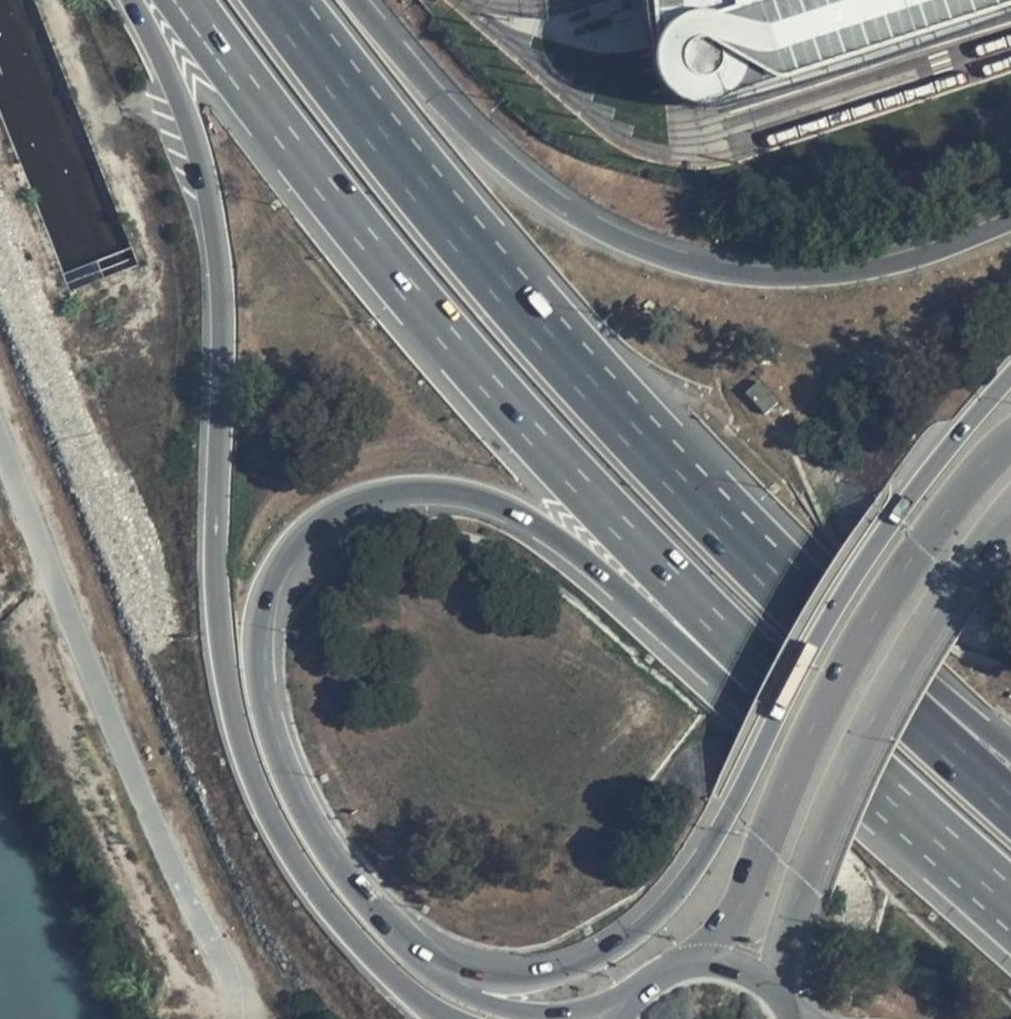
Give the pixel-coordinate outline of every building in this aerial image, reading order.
[(656,48),(658,65),(659,75),(663,83),(669,93),(680,101),(691,106),(703,108),(718,106),(1010,11),(1010,0),(653,0),(656,48)]
